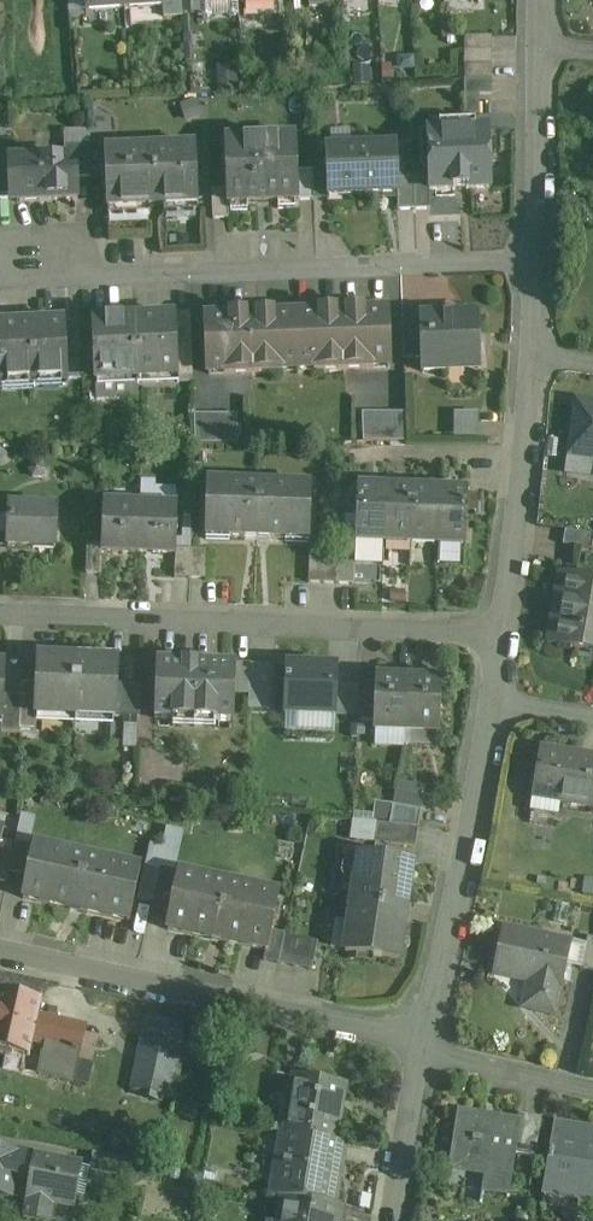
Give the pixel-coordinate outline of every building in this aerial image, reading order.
[(87,12),(125,9),(125,0),(86,0),(87,12)] [(125,9),(164,7),(163,0),(125,0),(125,9)] [(310,8),(330,7),(329,0),(309,0),(310,8)] [(493,38),(465,38),(465,52),(493,52),(493,38)] [(493,66),(493,52),(465,52),(465,66),(493,66)] [(315,63),(302,63),(302,89),(316,88),(315,63)] [(493,66),(465,66),(465,81),(493,81),(493,66)] [(371,67),(354,68),(355,87),(371,86),(371,67)] [(238,68),(218,68),(218,90),(239,89),(238,68)] [(493,81),(465,81),(466,97),(480,96),(493,96),(493,81)] [(480,96),(466,97),(466,115),(480,115),(480,96)] [(490,132),(428,134),(429,179),(430,192),(492,190),(490,132)] [(91,133),(64,133),(65,148),(91,147),(91,133)] [(297,140),(225,142),(227,190),(227,205),(228,205),(299,202),(298,173),(297,140)] [(396,145),(326,148),(327,172),(328,201),(398,198),(396,145)] [(91,147),(65,148),(65,161),(67,161),(68,178),(77,178),(78,179),(92,179),(91,147)] [(196,147),(105,151),(107,209),(199,205),(196,147)] [(0,159),(0,201),(18,201),(19,200),(18,185),(12,185),(11,163),(12,163),(12,159),(0,159)] [(12,163),(11,163),(12,185),(18,185),(19,200),(18,201),(18,204),(79,201),(78,179),(77,178),(68,178),(67,161),(65,161),(12,163)] [(313,172),(298,173),(300,202),(314,201),(313,172)] [(327,172),(313,172),(314,201),(328,201),(327,172)] [(429,179),(414,180),(415,212),(431,211),(430,192),(429,179)] [(227,190),(212,191),(214,220),(229,220),(228,205),(227,205),(227,190)] [(421,319),(421,309),(404,309),(405,359),(421,359),(420,319),(421,319)] [(388,313),(364,314),(363,312),(320,314),(320,316),(297,317),(299,372),(390,369),(388,313)] [(274,315),(230,317),(230,319),(206,320),(208,376),(299,372),(297,317),(274,318),(274,315)] [(191,318),(177,319),(179,376),(193,376),(191,318)] [(177,319),(136,320),(138,378),(179,376),(177,319)] [(421,319),(420,319),(421,359),(421,372),(479,371),(479,319),(421,319)] [(136,320),(95,322),(95,324),(96,352),(97,380),(138,378),(136,320)] [(80,322),(65,323),(68,387),(83,387),(81,325),(80,322)] [(0,326),(0,361),(1,391),(68,387),(65,323),(0,326)] [(95,324),(81,325),(82,353),(96,352),(95,324)] [(578,401),(571,455),(592,458),(592,403),(578,401)] [(486,437),(487,413),(459,412),(459,436),(486,437)] [(377,414),(363,414),(364,443),(378,443),(377,414)] [(392,414),(377,414),(378,443),(393,443),(392,414)] [(407,443),(406,414),(392,414),(393,443),(407,443)] [(210,416),(195,416),(196,445),(210,445),(210,416)] [(224,416),(210,416),(210,445),(225,445),(224,416)] [(238,416),(224,416),(225,445),(239,445),(238,416)] [(313,487),(208,484),(206,537),(310,541),(313,487)] [(386,491),(374,491),(374,490),(358,489),(356,548),(356,557),(377,558),(377,562),(383,563),(384,543),(386,491)] [(399,491),(386,491),(384,543),(411,545),(414,491),(399,490),(399,491)] [(429,493),(429,491),(414,491),(411,545),(439,546),(441,493),(429,493)] [(452,492),(452,493),(441,493),(439,546),(466,547),(468,493),(452,492)] [(57,509),(9,506),(7,547),(55,550),(57,509)] [(141,507),(104,506),(102,547),(101,552),(103,552),(139,553),(141,507)] [(179,509),(141,507),(139,553),(176,555),(177,555),(177,550),(179,509)] [(566,532),(564,546),(592,551),(592,547),(592,537),(566,532)] [(102,547),(88,546),(87,575),(101,575),(103,552),(101,552),(102,547)] [(356,548),(341,548),(340,556),(339,585),(355,586),(356,557),(356,548)] [(191,550),(177,550),(177,555),(176,555),(175,579),(190,579),(191,550)] [(207,550),(191,550),(190,579),(206,580),(207,550)] [(340,556),(310,555),(309,584),(339,585),(340,556)] [(560,574),(548,646),(592,654),(592,580),(560,574)] [(79,659),(39,657),(38,684),(37,715),(76,717),(79,659)] [(119,661),(79,659),(76,717),(116,718),(118,686),(119,661)] [(237,665),(157,662),(155,720),(235,722),(236,696),(237,665)] [(0,665),(0,721),(2,721),(5,721),(6,697),(8,665),(0,665)] [(252,665),(237,665),(236,696),(250,696),(252,665)] [(272,666),(252,665),(250,696),(249,709),(270,709),(272,666)] [(338,669),(287,667),(285,715),(336,717),(336,716),(338,685),(338,669)] [(377,669),(362,669),(361,698),(375,698),(376,679),(377,669)] [(409,681),(376,679),(375,698),(374,731),(407,732),(409,681)] [(442,683),(409,681),(407,732),(440,734),(442,683)] [(38,684),(22,683),(21,698),(20,731),(36,732),(37,715),(38,684)] [(360,686),(338,685),(336,716),(358,717),(360,686)] [(143,687),(118,686),(116,718),(141,719),(143,687)] [(21,698),(6,697),(5,721),(2,721),(2,733),(20,734),(20,731),(21,698)] [(579,761),(580,756),(542,748),(532,796),(536,796),(537,792),(555,796),(555,800),(592,808),(592,763),(579,761)] [(425,797),(397,792),(394,806),(422,811),(425,797)] [(392,807),(377,804),(374,821),(389,824),(392,807)] [(422,811),(394,806),(391,825),(419,828),(422,811)] [(378,824),(354,821),(351,839),(375,843),(378,824)] [(30,846),(17,842),(14,855),(11,872),(24,875),(30,846)] [(142,869),(89,857),(89,854),(88,854),(87,857),(35,845),(24,898),(130,921),(142,869)] [(1,853),(0,858),(0,883),(8,884),(11,872),(14,855),(1,853)] [(414,863),(360,855),(353,905),(406,913),(414,863)] [(161,870),(146,866),(139,901),(153,904),(161,870)] [(176,873),(161,870),(153,904),(152,909),(167,912),(176,873)] [(231,884),(229,883),(229,885),(180,875),(168,931),(267,952),(268,952),(272,933),(280,896),(231,885),(231,884)] [(406,913),(353,905),(345,954),(398,962),(406,913)] [(573,944),(505,930),(495,971),(516,975),(517,972),(539,977),(531,1010),(556,1015),(573,944)] [(285,936),(272,933),(268,952),(267,952),(265,962),(279,965),(285,936)] [(318,943),(285,936),(279,965),(312,972),(318,943)] [(590,938),(583,969),(592,972),(592,938),(590,938)] [(0,992),(0,1051),(30,1058),(34,1044),(40,1017),(44,1003),(0,992)] [(88,1028),(40,1017),(34,1044),(46,1047),(81,1055),(88,1028)] [(185,1028),(148,1020),(134,1090),(171,1098),(185,1028)] [(81,1055),(46,1047),(41,1071),(76,1079),(79,1063),(81,1055)] [(94,1066),(79,1063),(76,1079),(90,1082),(94,1066)] [(345,1087),(296,1079),(287,1135),(335,1143),(345,1087)] [(517,1125),(485,1119),(486,1115),(460,1111),(450,1166),(486,1172),(483,1189),(512,1193),(518,1155),(524,1121),(518,1120),(517,1125)] [(542,1124),(524,1121),(518,1155),(536,1159),(542,1124)] [(557,1127),(552,1153),(551,1153),(549,1164),(550,1165),(546,1194),(547,1194),(548,1187),(592,1194),(592,1133),(557,1127)] [(287,1135),(283,1135),(277,1166),(286,1167),(281,1198),(314,1203),(335,1207),(339,1182),(333,1182),(337,1161),(342,1162),(345,1145),(335,1143),(287,1135)] [(0,1153),(0,1195),(11,1197),(14,1177),(31,1180),(35,1159),(0,1153)] [(35,1159),(31,1180),(28,1198),(29,1199),(25,1219),(36,1220),(51,1220),(54,1203),(75,1207),(83,1168),(35,1159)] [(281,1198),(277,1220),(315,1220),(311,1220),(314,1203),(281,1198)] [(314,1203),(311,1220),(315,1220),(341,1220),(343,1208),(335,1207),(314,1203)]
